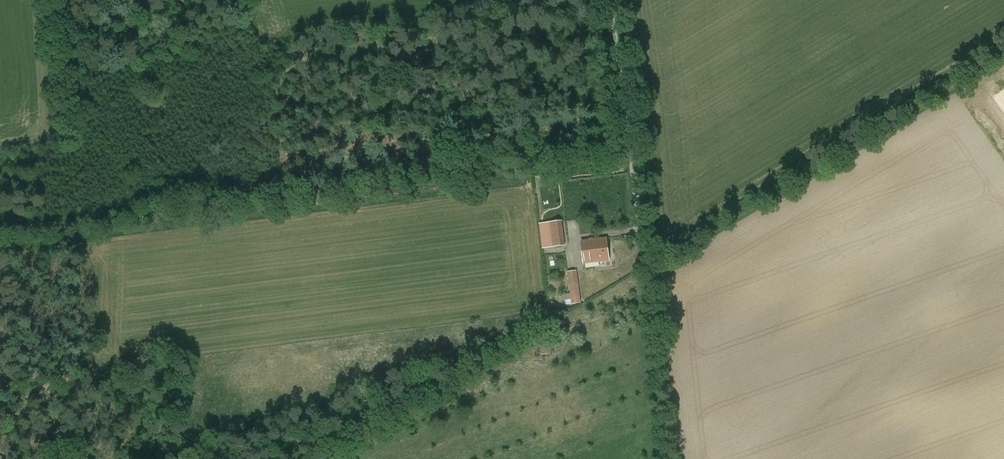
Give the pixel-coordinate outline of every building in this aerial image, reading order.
[(549,222),(551,247),(565,246),(562,221),(549,222)] [(584,264),(609,260),(606,239),(581,242),(584,264)] [(571,304),(581,303),(577,271),(567,272),(571,304)]
